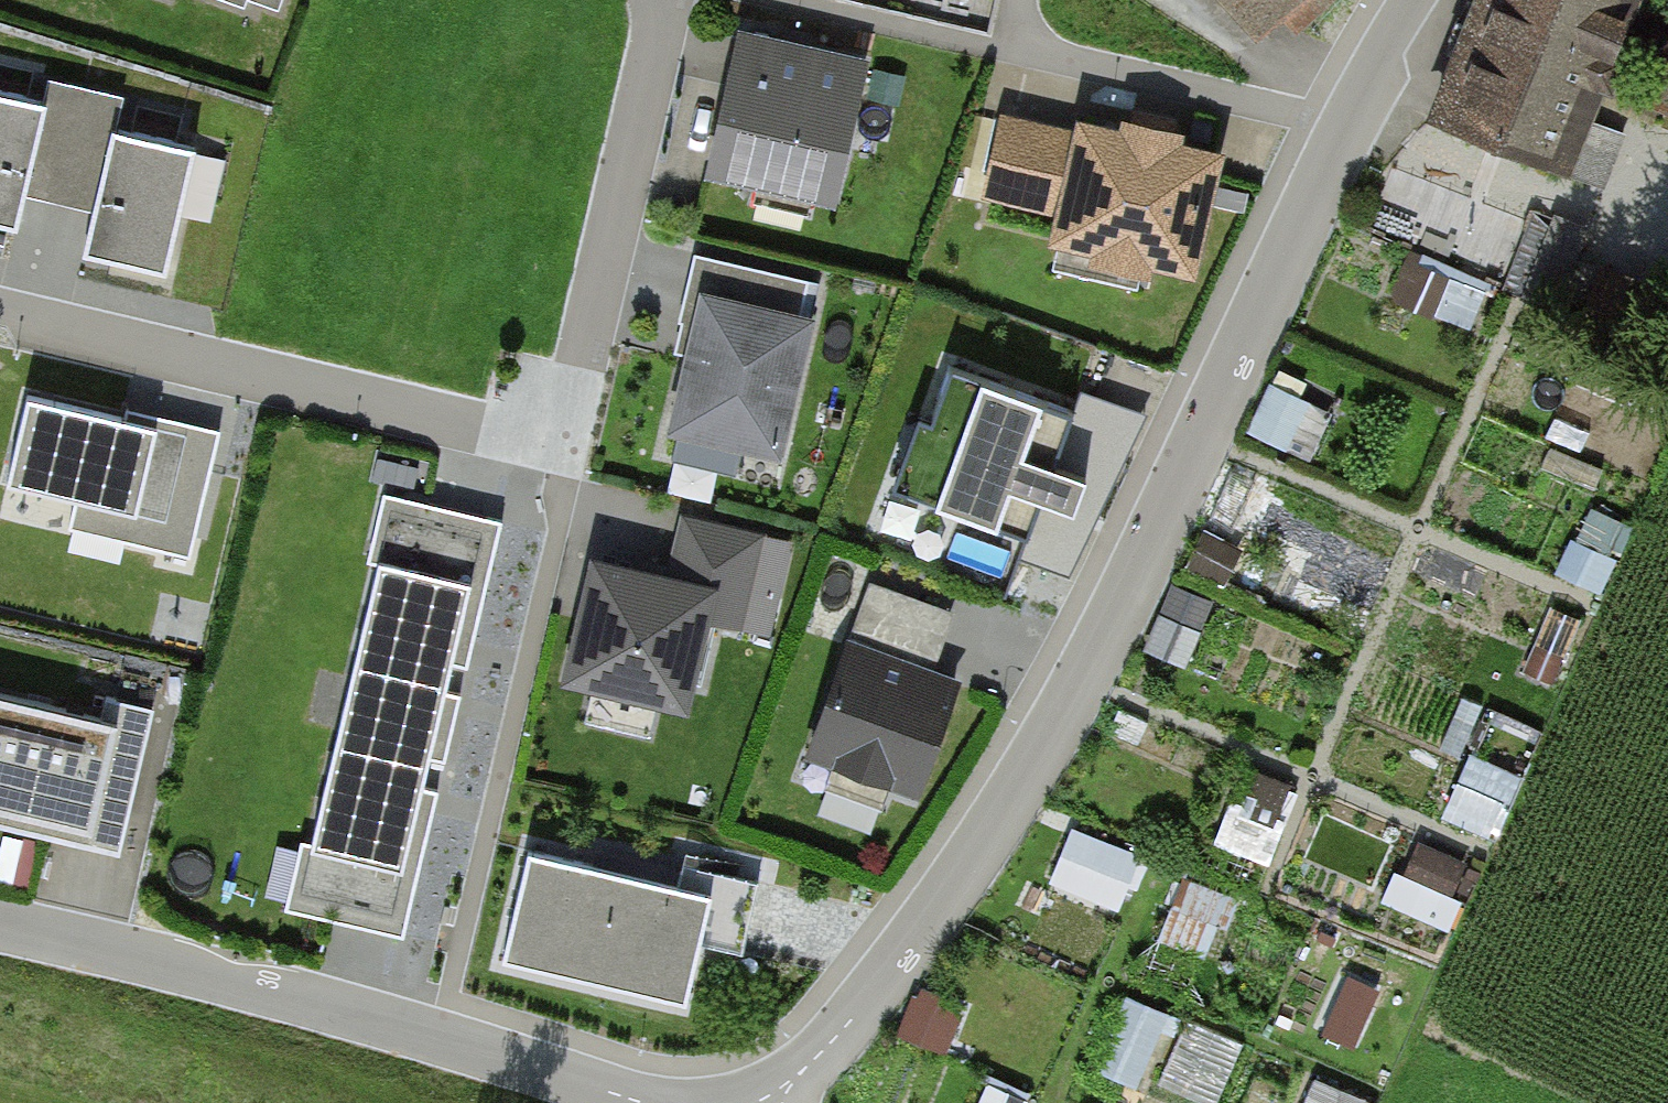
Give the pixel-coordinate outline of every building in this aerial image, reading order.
[(244,13),(248,4),(280,15),(286,0),(208,0),(244,13)] [(1245,32),(1279,0),(1216,0),(1245,32)] [(1416,119),(1552,174),(1585,93),(1648,118),(1653,106),(1667,112),(1667,56),(1659,76),(1601,53),(1623,0),(1464,0),(1416,119)] [(867,66),(741,37),(707,185),(834,213),(867,66)] [(0,102),(0,237),(13,240),(22,198),(97,215),(86,266),(162,283),(190,159),(113,141),(122,102),(43,84),(37,110),(0,102)] [(1071,137),(1004,122),(985,206),(1061,223),(1054,256),(1096,265),(1093,277),(1154,290),(1156,279),(1200,289),(1228,161),(1183,152),(1186,141),(1121,127),(1119,134),(1074,124),(1071,137)] [(1429,257),(1417,302),(1476,318),(1489,273),(1429,257)] [(806,288),(695,265),(675,360),(686,362),(668,445),(782,470),(813,328),(798,325),(806,288)] [(1074,409),(950,364),(929,419),(949,427),(929,482),(963,495),(958,506),(1026,531),(1040,493),(1072,505),(1084,473),(1054,462),(1074,409)] [(1271,376),(1256,428),(1317,446),(1332,393),(1271,376)] [(123,433),(25,409),(3,500),(75,518),(70,537),(185,566),(215,447),(125,424),(123,433)] [(394,493),(344,704),(437,727),(469,583),(484,586),(502,519),(394,493)] [(671,579),(597,562),(569,674),(682,699),(705,608),(736,616),(744,592),(774,598),(787,542),(685,520),(671,579)] [(1192,657),(1215,593),(1176,579),(1153,644),(1192,657)] [(956,618),(870,589),(811,765),(922,802),(961,687),(936,678),(956,618)] [(344,704),(295,909),(403,935),(419,868),(404,864),(437,727),(344,704)] [(117,864),(152,720),(105,709),(98,740),(0,717),(0,836),(117,864)] [(1499,831),(1525,768),(1474,747),(1448,810),(1499,831)] [(1224,834),(1276,854),(1303,782),(1251,762),(1224,834)] [(1068,830),(1060,881),(1134,893),(1142,841),(1068,830)] [(677,898),(528,864),(504,970),(684,1011),(699,947),(741,956),(756,890),(683,873),(677,898)] [(1387,898),(1456,920),(1467,886),(1398,864),(1387,898)] [(1168,935),(1219,950),(1237,887),(1186,872),(1168,935)] [(1146,1082),(1182,1012),(1135,988),(1099,1058),(1146,1082)] [(1151,1102),(1221,1102),(1227,1076),(1159,1063),(1151,1102)]
